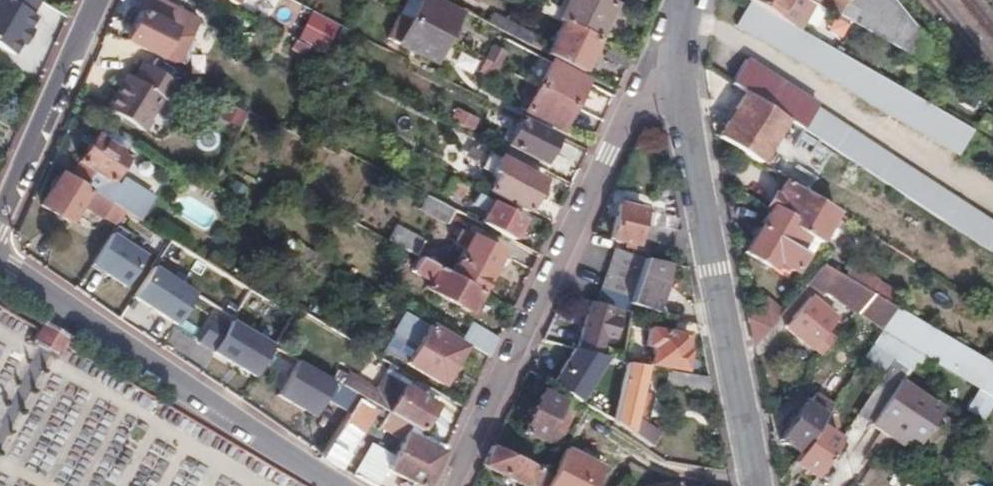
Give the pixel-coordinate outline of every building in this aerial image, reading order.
[(37,0),(0,0),(0,48),(13,55),(21,43),(24,45),(32,31),(29,29),(36,17),(32,14),(40,1),(37,0)] [(148,2),(150,3),(177,18),(172,29),(188,37),(196,19),(158,0),(149,0),(148,2)] [(445,37),(457,13),(430,0),(420,0),(410,19),(445,37)] [(514,10),(520,0),(495,0),(514,10)] [(596,38),(612,5),(605,1),(605,0),(564,0),(555,17),(561,20),(596,38)] [(777,18),(787,0),(747,0),(750,2),(777,18)] [(804,33),(810,22),(796,14),(804,0),(787,0),(777,18),(804,33)] [(836,18),(838,14),(918,60),(927,42),(893,0),(805,0),(836,18)] [(140,13),(172,29),(177,18),(150,3),(148,2),(146,1),(140,13)] [(962,150),(972,131),(804,33),(777,18),(750,2),(736,26),(958,155),(962,150)] [(472,14),(528,44),(533,34),(476,4),(472,14)] [(188,37),(172,29),(140,13),(126,39),(163,57),(177,59),(188,37)] [(433,61),(445,37),(410,19),(399,13),(390,30),(394,32),(391,39),(433,61)] [(580,71),(596,38),(561,20),(544,52),(580,71)] [(485,58),(492,62),(499,48),(492,45),(485,58)] [(478,70),(486,74),(492,62),(485,58),(478,70)] [(747,61),(732,84),(746,93),(787,120),(799,128),(803,130),(817,109),(819,106),(747,61)] [(177,84),(142,62),(132,79),(127,76),(107,109),(144,131),(151,121),(148,119),(161,98),(167,101),(177,84)] [(492,62),(486,74),(500,82),(507,70),(492,62)] [(549,63),(537,85),(571,103),(584,80),(549,63)] [(557,129),(571,103),(537,85),(529,100),(523,98),(517,109),(557,129)] [(717,137),(759,164),(787,120),(746,93),(717,137)] [(454,107),(448,118),(465,128),(471,130),(477,118),(454,107)] [(931,214),(992,254),(992,224),(945,193),(817,109),(803,130),(931,214)] [(448,118),(440,115),(436,122),(451,131),(440,152),(450,157),(465,128),(448,118)] [(517,119),(505,143),(540,161),(553,136),(517,119)] [(94,135),(67,175),(88,188),(124,210),(141,221),(154,200),(121,179),(117,185),(109,181),(125,155),(94,135)] [(340,151),(338,155),(334,162),(347,169),(352,158),(340,151)] [(530,173),(518,167),(495,156),(488,169),(494,172),(485,190),(526,211),(542,179),(530,173)] [(518,167),(530,173),(532,168),(520,161),(518,167)] [(78,203),(88,188),(67,175),(60,171),(40,204),(67,221),(78,203)] [(223,195),(236,203),(244,186),(232,180),(223,195)] [(447,189),(461,196),(466,187),(452,180),(447,189)] [(818,240),(835,212),(788,182),(772,208),(795,223),(793,226),(805,233),(818,240)] [(461,196),(473,203),(478,193),(466,187),(461,196)] [(88,188),(78,203),(99,217),(102,213),(116,222),(124,210),(88,188)] [(480,223),(511,239),(522,217),(478,193),(473,203),(487,210),(480,223)] [(417,210),(445,225),(453,209),(425,194),(417,210)] [(632,255),(637,237),(641,223),(644,210),(618,205),(608,239),(617,241),(625,244),(622,252),(632,255)] [(797,245),(805,233),(793,226),(795,223),(772,208),(744,250),(770,267),(777,257),(794,268),(805,250),(797,245)] [(637,237),(665,243),(669,230),(641,223),(637,237)] [(130,233),(115,224),(88,263),(122,286),(143,255),(124,242),(130,233)] [(445,272),(478,291),(500,252),(457,228),(449,242),(459,248),(445,272)] [(632,255),(643,259),(646,252),(662,256),(665,243),(637,237),(632,255)] [(468,310),(478,291),(445,272),(426,261),(397,245),(391,256),(410,267),(406,275),(468,310)] [(610,261),(639,271),(643,259),(632,255),(622,252),(615,250),(610,261)] [(634,284),(629,297),(627,303),(653,312),(665,279),(667,264),(643,259),(639,271),(634,284)] [(606,273),(634,284),(639,271),(610,261),(606,273)] [(192,293),(151,266),(131,296),(172,323),(192,293)] [(836,298),(858,312),(872,295),(870,294),(843,278),(822,266),(806,284),(816,292),(823,284),(839,294),(836,298)] [(843,278),(870,294),(877,282),(850,266),(843,278)] [(602,287),(629,297),(634,284),(606,273),(602,287)] [(625,310),(627,303),(629,297),(602,287),(597,301),(625,310)] [(858,312),(882,328),(895,308),(872,295),(858,312)] [(747,320),(753,348),(783,312),(766,298),(747,320)] [(820,354),(835,338),(827,331),(836,321),(808,298),(784,327),(811,350),(813,348),(820,354)] [(613,308),(591,302),(588,315),(578,351),(593,355),(600,357),(605,338),(615,340),(620,321),(610,318),(613,308)] [(871,346),(893,360),(884,372),(898,381),(917,353),(978,389),(966,409),(982,419),(992,402),(992,366),(895,308),(882,328),(871,346)] [(415,345),(449,365),(461,346),(402,310),(390,330),(403,338),(415,345)] [(286,345),(301,319),(291,313),(276,339),(286,345)] [(213,354),(229,327),(212,317),(197,345),(213,354)] [(57,357),(65,343),(69,336),(58,330),(42,320),(37,328),(30,341),(46,350),(57,357)] [(460,338),(490,356),(497,336),(470,321),(460,338)] [(272,347),(231,323),(229,327),(213,354),(212,356),(254,381),(272,347)] [(644,346),(651,347),(648,364),(684,370),(687,349),(682,348),(684,334),(647,327),(644,346)] [(440,381),(449,365),(415,345),(390,330),(381,345),(406,360),(440,381)] [(863,358),(884,372),(893,360),(871,346),(863,358)] [(324,373),(288,353),(272,384),(307,406),(324,373)] [(584,387),(618,397),(626,364),(622,363),(600,357),(593,355),(584,387)] [(651,445),(654,440),(657,435),(634,419),(643,380),(710,393),(707,378),(626,364),(618,397),(612,421),(642,440),(651,445)] [(870,424),(874,419),(898,381),(884,372),(856,415),(870,424)] [(347,388),(369,401),(375,390),(361,381),(359,383),(352,379),(347,388)] [(904,438),(900,444),(913,452),(939,409),(898,381),(874,419),(904,438)] [(409,425),(418,430),(432,405),(402,387),(387,412),(409,425)] [(579,402),(558,390),(553,399),(540,392),(522,432),(543,442),(544,439),(549,441),(554,430),(558,432),(561,427),(566,429),(579,402)] [(328,442),(347,454),(375,408),(356,397),(328,442)] [(798,454),(818,425),(824,417),(804,403),(779,441),(798,454)] [(379,426),(401,438),(409,425),(387,412),(379,426)] [(870,424),(900,444),(904,438),(874,419),(870,424)] [(418,430),(409,425),(401,438),(391,456),(371,445),(353,473),(365,480),(374,485),(375,485),(386,469),(419,485),(425,485),(445,445),(418,430)] [(840,439),(818,425),(798,454),(791,465),(813,479),(840,439)] [(663,445),(654,440),(651,445),(659,450),(663,445)] [(340,465),(347,454),(328,442),(322,453),(320,456),(338,468),(340,465)] [(551,476),(491,447),(482,467),(522,485),(546,485),(551,476)] [(565,448),(551,476),(546,485),(593,485),(603,467),(565,448)]
